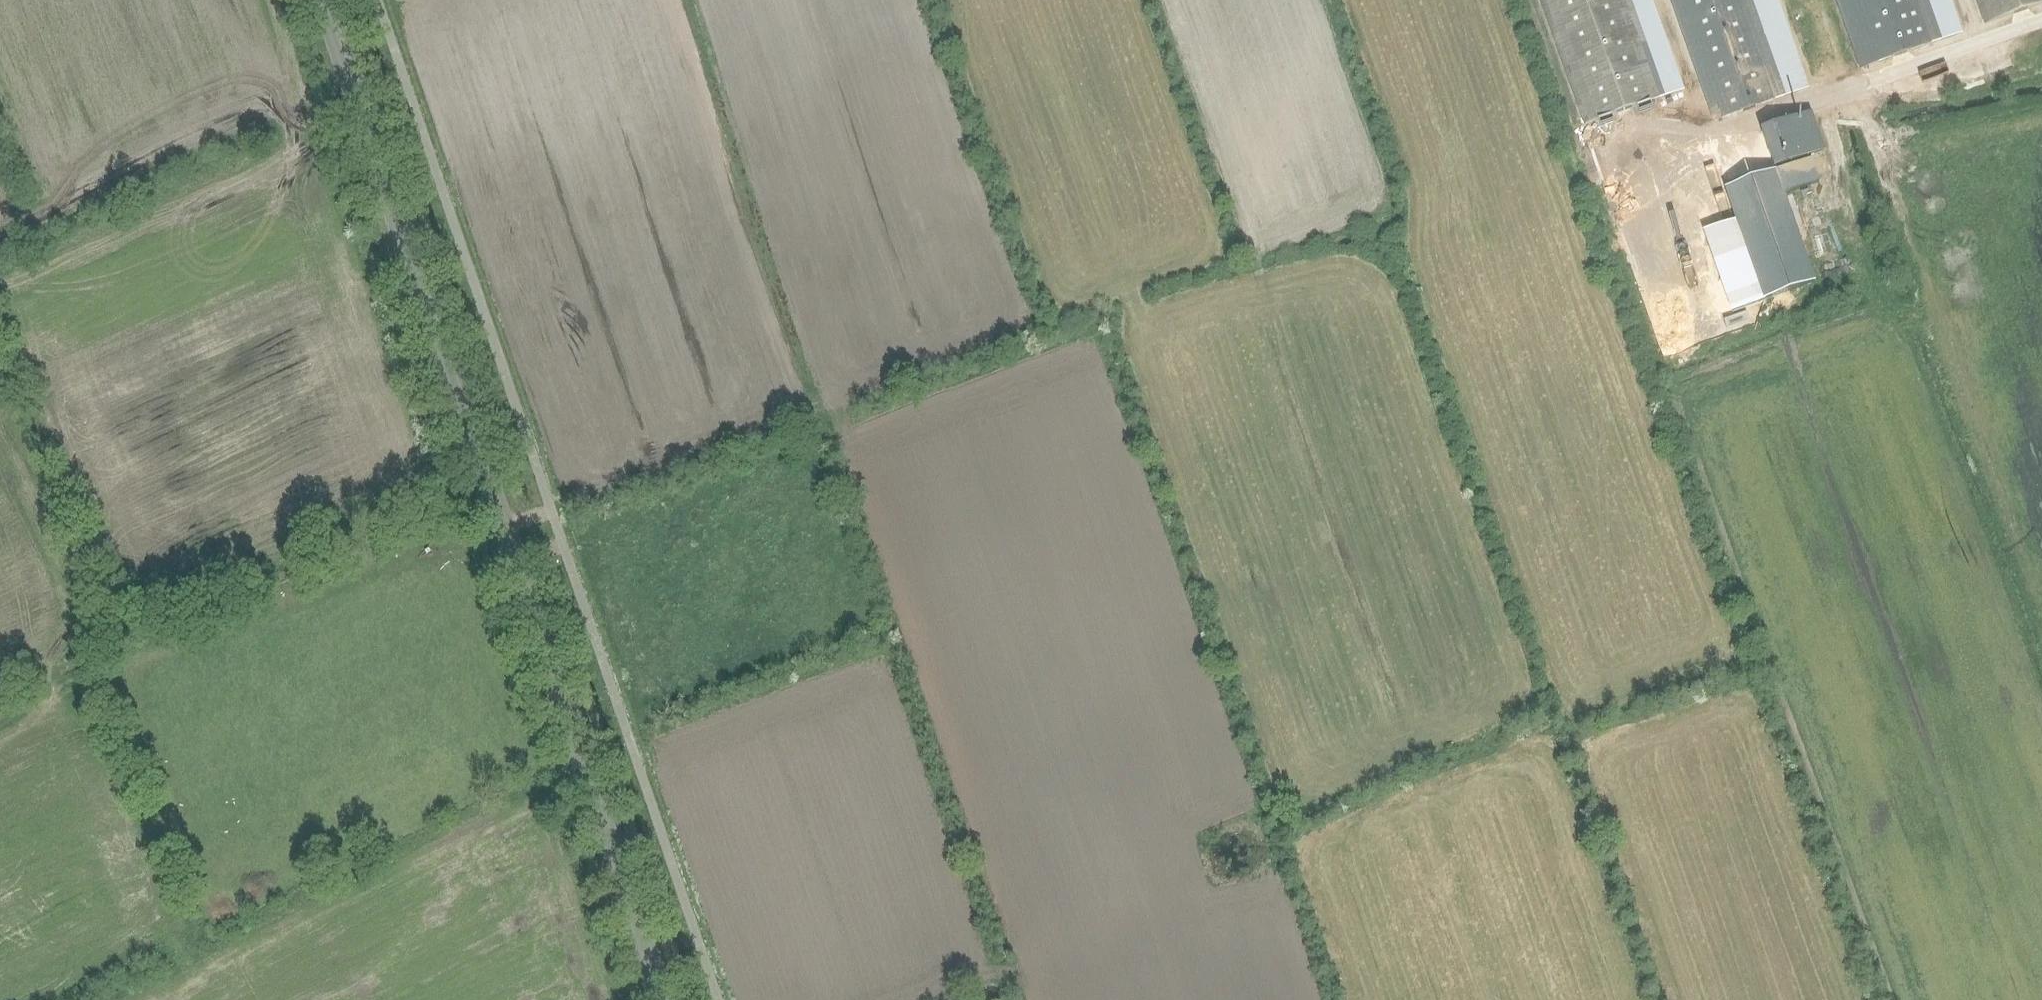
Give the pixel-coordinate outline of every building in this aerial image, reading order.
[(1588,129),(1665,99),(1629,0),(1541,0),(1588,129)] [(1785,96),(1750,0),(1672,0),(1716,123),(1785,96)] [(1862,69),(1941,41),(1927,0),(1838,0),(1862,69)] [(1987,25),(2041,5),(2041,0),(1978,0),(1987,25)] [(1996,25),(1929,48),(1939,76),(2005,53),(1996,25)] [(1760,131),(1774,169),(1825,151),(1811,113),(1760,131)]
